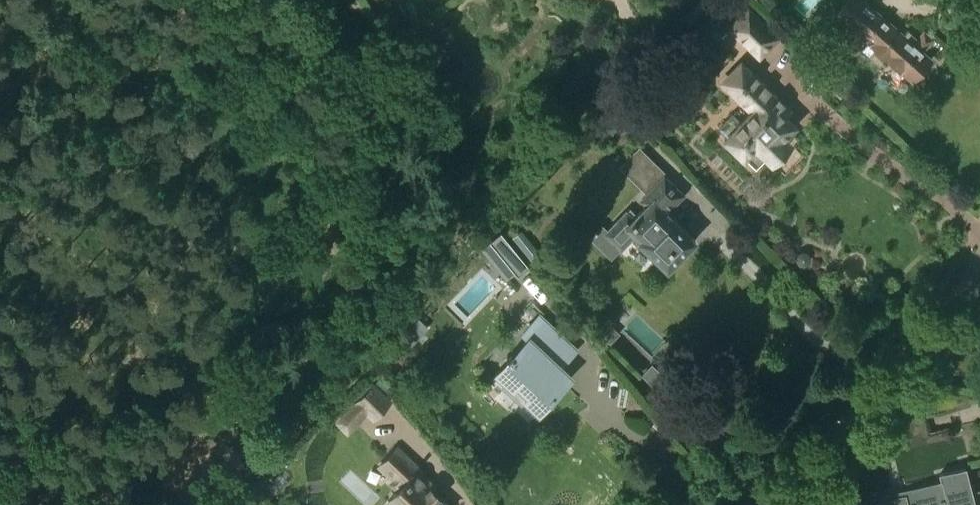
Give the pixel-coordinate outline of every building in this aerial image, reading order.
[(837,11),(849,21),(839,34),(857,48),(867,36),(875,42),(871,45),(912,79),(930,59),(920,50),(931,38),(916,27),(907,38),(861,0),(847,0),(837,11)] [(759,57),(777,38),(748,10),(730,29),(759,57)] [(795,126),(783,114),(767,98),(771,94),(741,65),(724,82),(753,110),(741,123),(737,119),(723,133),(727,136),(724,139),(743,158),(755,146),(771,162),(789,143),(784,137),(795,126)] [(613,112),(607,118),(616,127),(622,121),(613,112)] [(647,255),(650,253),(667,269),(670,266),(672,268),(680,260),(678,257),(695,240),(667,213),(668,212),(665,208),(670,203),(672,205),(683,194),(663,176),(640,200),(645,205),(636,215),(629,208),(626,211),(604,234),(620,249),(634,235),(639,240),(638,241),(641,244),(639,246),(647,255)] [(524,229),(511,240),(525,256),(537,246),(524,229)] [(505,278),(522,264),(499,236),(482,250),(505,278)] [(561,381),(556,376),(563,369),(559,366),(575,348),(539,316),(530,325),(539,334),(532,342),(531,340),(524,348),(522,347),(513,357),(511,355),(507,359),(509,361),(496,374),(505,383),(501,387),(521,404),(525,400),(538,412),(540,409),(547,401),(548,401),(554,395),(553,394),(563,384),(561,382),(561,381)] [(411,346),(418,339),(405,327),(399,334),(411,346)] [(337,423),(347,433),(366,412),(373,420),(390,402),(372,385),(337,423)] [(392,504),(445,504),(429,490),(433,486),(418,472),(420,470),(396,447),(378,466),(389,476),(391,474),(395,478),(390,483),(397,490),(387,500),(392,504)] [(965,467),(939,474),(941,482),(903,492),(904,497),(895,499),(893,493),(873,498),(875,504),(872,504),(975,504),(965,467)]
